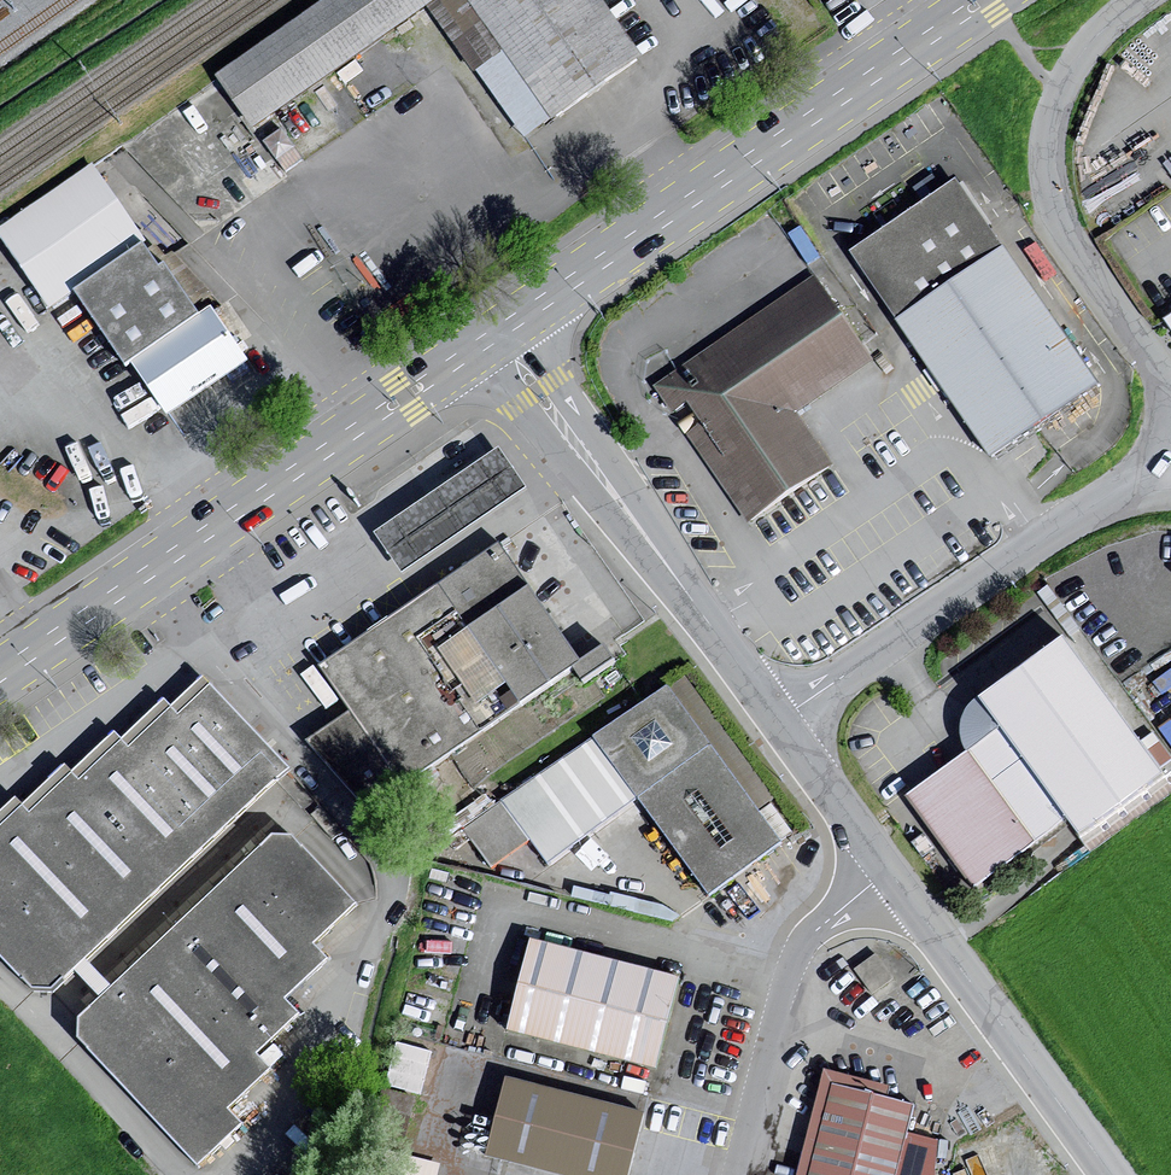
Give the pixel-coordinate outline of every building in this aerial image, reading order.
[(213,84),(250,136),(425,15),(518,148),(640,64),(595,0),(334,0),(213,84)] [(0,230),(0,246),(46,315),(72,298),(139,253),(145,250),(93,170),(0,230)] [(1095,391),(957,186),(849,258),(906,343),(987,463),(1095,391)] [(131,369),(197,325),(161,271),(154,276),(139,253),(72,298),(123,374),(131,369)] [(818,281),(652,391),(689,447),(744,531),(833,472),(796,416),(874,365),(818,281)] [(209,316),(197,325),(131,369),(165,419),(243,366),(209,316)] [(495,456),(369,540),(397,581),(523,497),(495,456)] [(497,550),(318,673),(348,716),(302,746),(361,815),(565,675),(579,694),(616,669),(602,648),(577,665),(497,550)] [(959,744),(964,755),(1029,845),(1061,823),(1071,838),(1156,778),(1056,641),(972,703),(963,716),(958,731),(959,744)] [(27,995),(50,995),(70,976),(97,1005),(73,1024),(72,1044),(194,1173),(239,1131),(224,1115),(266,1076),(252,1061),(297,1019),(283,1005),(325,965),(310,949),(352,909),(290,842),(270,841),(109,991),(85,966),(290,774),(201,680),(170,710),(164,704),(120,745),(113,738),(71,777),(64,769),(21,809),(14,802),(0,816),(0,966),(27,995)] [(665,690),(461,833),(490,874),(529,847),(547,873),(639,808),(705,901),(778,850),(665,690)] [(964,755),(902,799),(968,890),(1029,845),(964,755)] [(677,985),(527,944),(502,1036),(652,1076),(677,985)] [(819,1074),(797,1174),(934,1174),(941,1145),(905,1137),(912,1107),(883,1101),(886,1088),(819,1074)] [(502,1083),(483,1162),(537,1174),(628,1174),(643,1118),(502,1083)] [(413,1104),(382,1094),(371,1130),(402,1139),(413,1104)]
